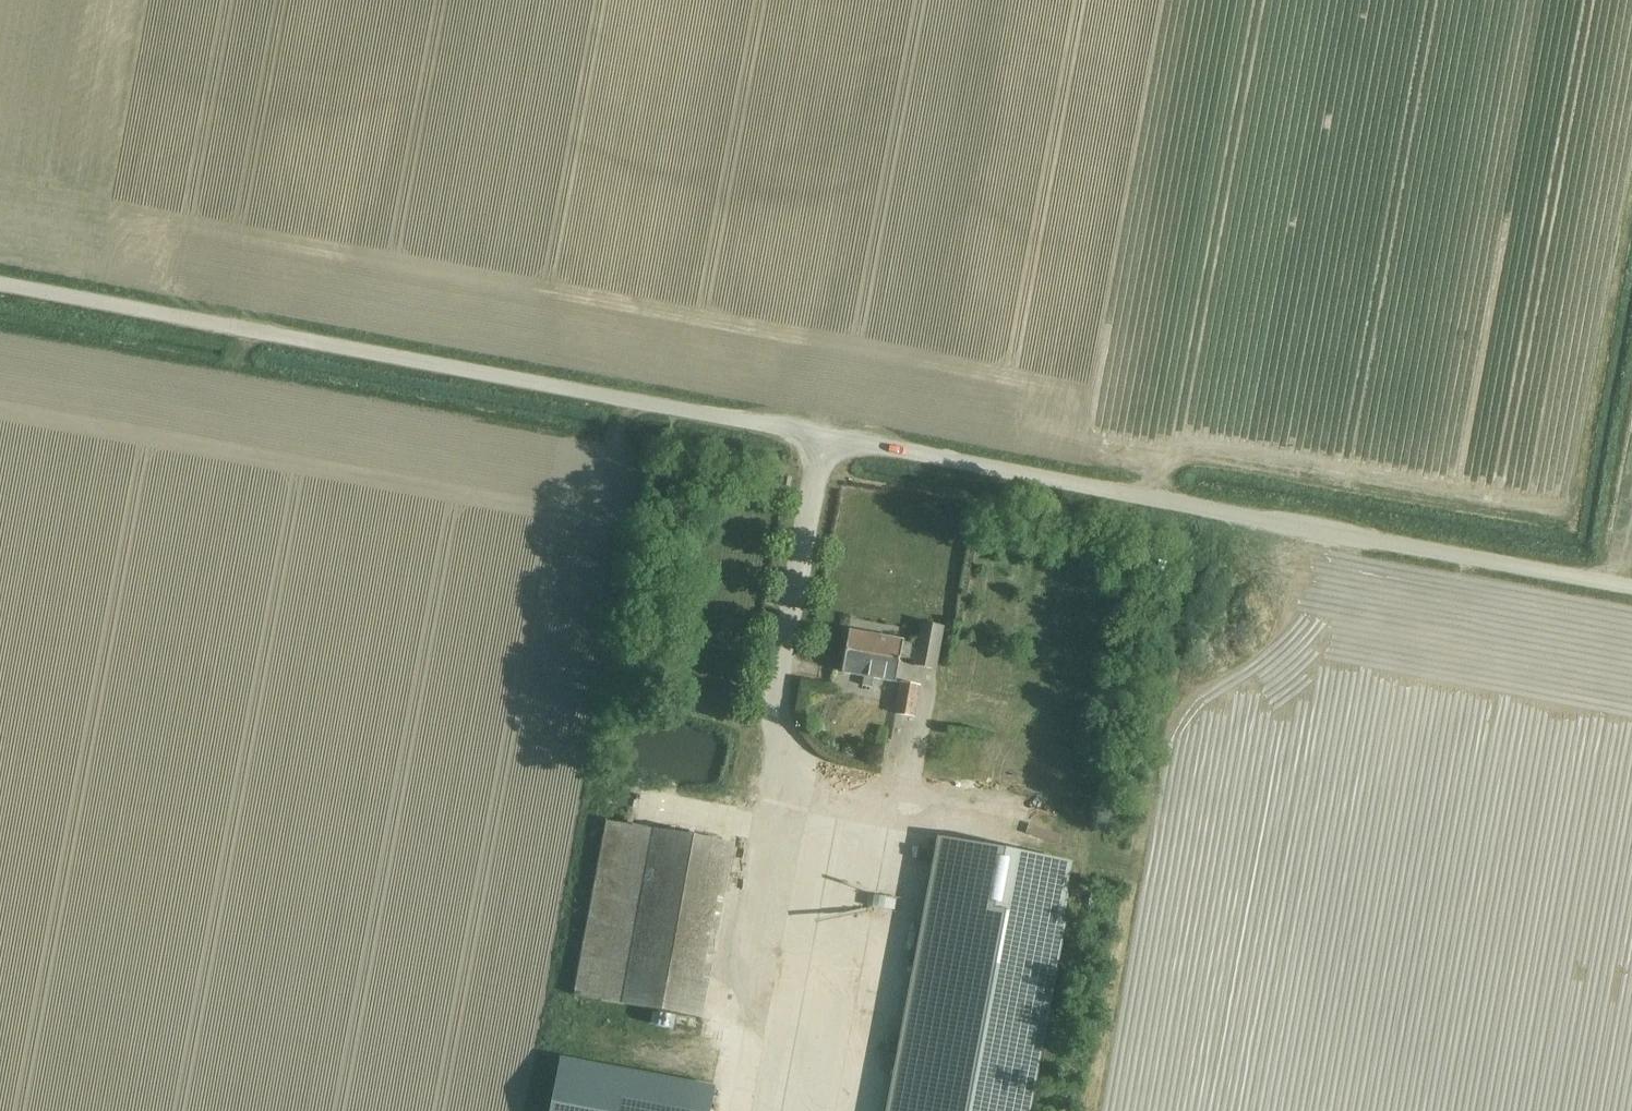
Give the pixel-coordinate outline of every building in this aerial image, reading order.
[(657,482),(673,484),(675,476),(659,473),(657,482)] [(895,683),(900,657),(914,659),(913,667),(938,671),(945,627),(921,623),(917,644),(851,633),(844,674),(864,678),(862,686),(873,688),(874,680),(895,683)] [(915,718),(920,687),(902,684),(896,714),(915,718)] [(746,797),(587,768),(536,1047),(695,1076),(746,797)] [(1070,864),(940,839),(889,1110),(1024,1110),(1070,864)] [(1098,895),(1090,893),(1088,905),(1096,907),(1098,895)] [(713,1091),(562,1062),(553,1110),(710,1110),(713,1091)]
